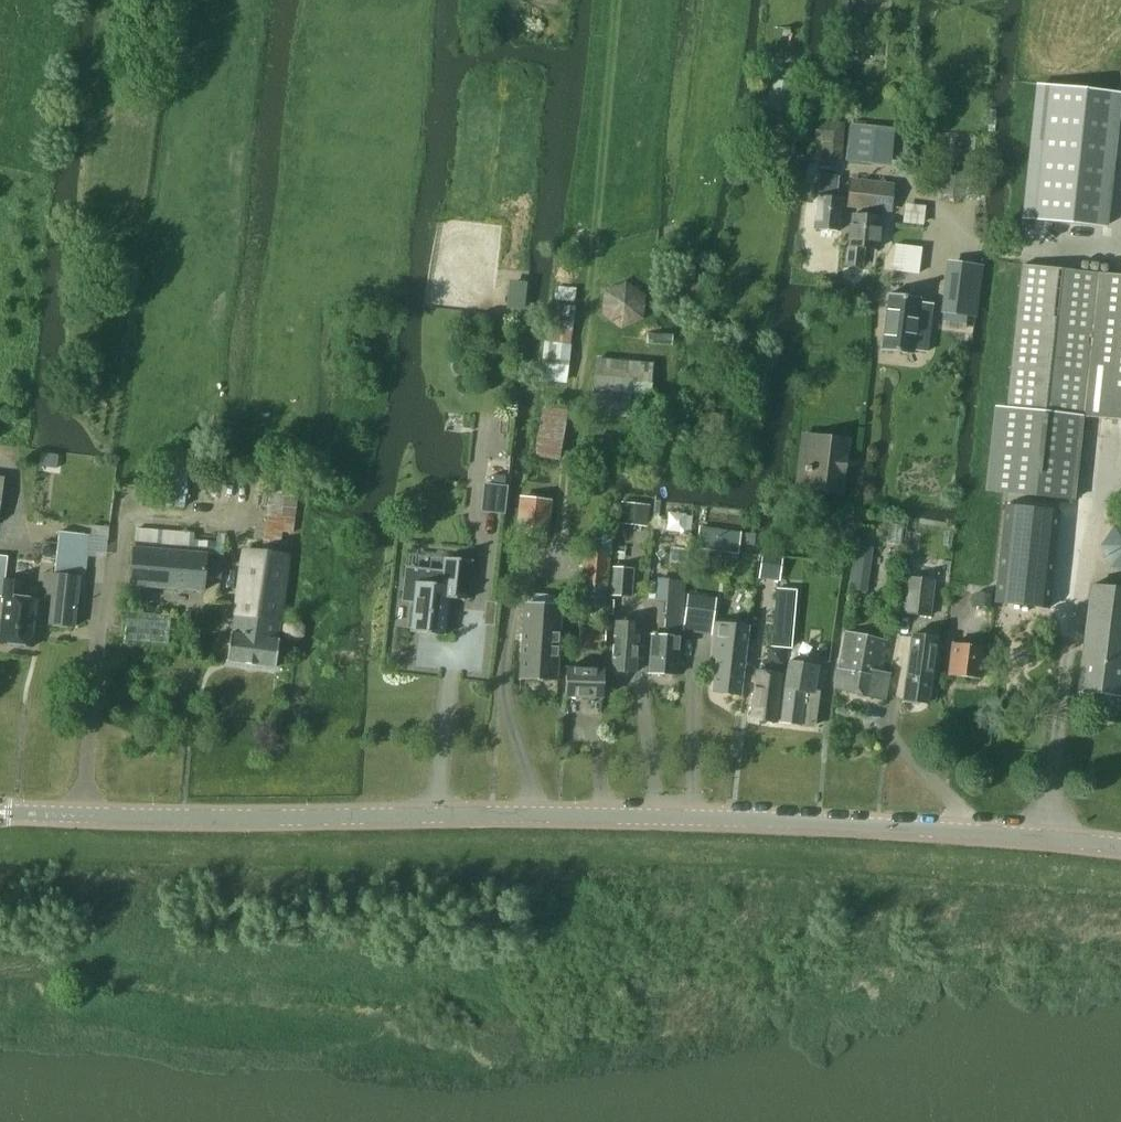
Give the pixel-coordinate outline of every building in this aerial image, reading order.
[(768,80),(764,113),(790,116),(794,84),(791,84),(771,81),(768,80)] [(837,159),(841,124),(815,122),(813,140),(822,141),(820,158),(837,159)] [(849,124),(845,162),(871,164),(875,127),(849,124)] [(941,172),(939,199),(966,201),(968,175),(941,172)] [(838,231),(840,199),(835,199),(837,177),(818,175),(813,229),(838,231)] [(847,247),(848,247),(846,265),(861,266),(863,248),(876,250),(879,218),(878,218),(879,209),(889,210),(891,186),(850,181),(847,205),(866,207),(865,217),(851,215),(847,247)] [(916,274),(920,248),(894,245),(891,271),(916,274)] [(944,279),(939,314),(966,317),(972,264),(954,262),(952,280),(944,279)] [(993,407),(984,491),(1071,501),(1080,417),(1097,273),(1021,265),(1006,408),(993,407)] [(1080,417),(1120,422),(1120,276),(1097,273),(1080,417)] [(887,295),(880,351),(912,355),(912,351),(926,353),(932,305),(918,304),(919,299),(887,295)] [(543,343),(539,380),(566,383),(574,306),(554,304),(550,344),(543,343)] [(595,358),(590,414),(627,417),(636,418),(638,402),(648,403),(652,363),(595,358)] [(558,463),(566,411),(541,407),(533,459),(558,463)] [(808,437),(802,490),(842,494),(848,441),(808,437)] [(153,505),(184,508),(188,468),(157,465),(153,505)] [(230,633),(226,662),(275,668),(278,640),(276,639),(287,556),(298,482),(270,479),(261,553),(243,551),(232,634),(230,633)] [(484,485),(481,511),(503,514),(506,488),(484,485)] [(531,498),(527,538),(546,541),(551,500),(531,498)] [(619,524),(647,527),(649,505),(621,502),(619,524)] [(1002,507),(993,604),(1047,609),(1058,512),(1002,507)] [(737,557),(740,533),(698,527),(694,557),(714,560),(714,554),(737,557)] [(56,554),(48,624),(73,627),(78,577),(85,577),(89,536),(58,533),(56,554)] [(603,606),(607,553),(608,535),(595,535),(594,552),(583,551),(579,604),(603,606)] [(857,546),(850,593),(866,595),(872,549),(857,546)] [(132,548),(129,586),(202,592),(203,578),(220,579),(222,556),(222,555),(132,548)] [(762,549),(759,568),(780,571),(783,554),(783,552),(769,550),(762,549)] [(2,569),(12,570),(14,556),(0,554),(0,582),(2,569)] [(406,570),(403,600),(414,601),(410,633),(443,636),(447,599),(466,601),(471,561),(444,558),(442,574),(406,570)] [(611,568),(609,596),(631,598),(633,569),(611,568)] [(21,604),(24,581),(2,578),(1,599),(3,599),(2,602),(0,621),(0,645),(29,649),(34,606),(21,604)] [(906,578),(901,613),(929,616),(933,581),(906,578)] [(667,580),(663,638),(649,637),(647,674),(675,676),(678,639),(682,639),(685,580),(667,580)] [(1078,692),(1120,697),(1120,588),(1091,584),(1078,692)] [(790,650),(795,592),(776,590),(771,648),(790,650)] [(523,606),(519,679),(556,681),(559,629),(560,608),(552,607),(553,596),(532,595),(531,606),(523,606)] [(684,631),(685,631),(708,634),(711,610),(712,605),(688,601),(684,631)] [(713,691),(713,693),(739,696),(746,629),(715,625),(712,653),(717,654),(713,692),(713,691)] [(634,673),(637,637),(627,636),(628,627),(614,626),(610,671),(634,673)] [(578,642),(604,643),(604,629),(579,628),(578,642)] [(836,670),(833,688),(867,697),(884,701),(889,674),(880,673),(886,641),(845,632),(837,670),(836,670)] [(910,635),(902,701),(926,704),(935,638),(910,635)] [(951,644),(947,676),(977,680),(981,648),(951,644)] [(812,693),(817,667),(788,662),(784,689),(780,723),(799,726),(812,727),(817,694),(812,693)] [(566,668),(564,697),(601,699),(602,670),(566,668)] [(774,723),(780,675),(756,672),(750,720),(774,723)]
